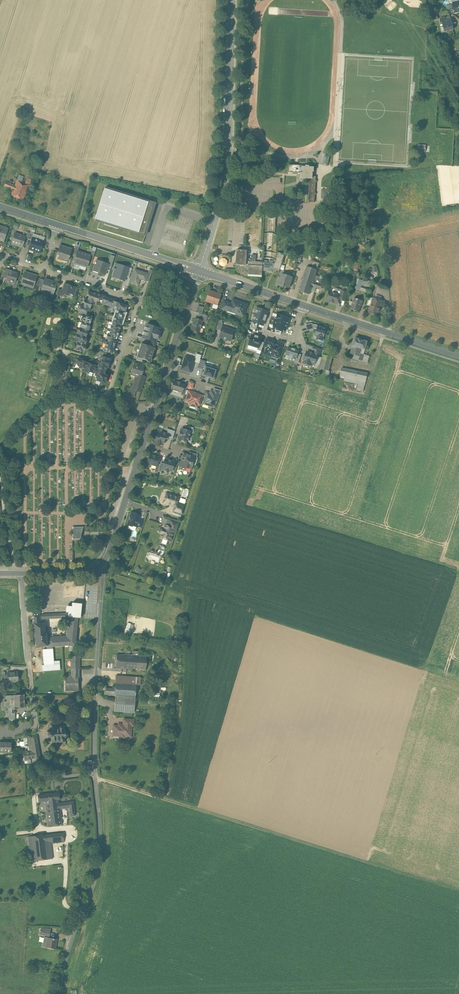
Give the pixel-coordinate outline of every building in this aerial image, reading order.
[(450,2),(452,3),(453,3),(455,13),(458,12),(458,0),(450,0),(450,2)] [(446,21),(443,21),(443,22),(444,31),(453,29),(451,20),(446,21)] [(289,172),(296,172),(302,173),(302,177),(309,178),(308,202),(314,203),(315,197),(314,197),(314,194),(316,195),(316,193),(314,193),(315,182),(317,182),(317,180),(315,180),(315,177),(316,177),(313,176),(313,172),(314,172),(314,167),(302,166),(289,165),(289,172)] [(13,190),(18,193),(19,190),(25,193),(29,185),(26,184),(25,183),(21,182),(17,180),(15,186),(6,182),(4,186),(13,190)] [(148,202),(104,188),(95,219),(100,221),(97,229),(143,243),(144,241),(146,235),(143,234),(152,208),(146,206),(148,202)] [(25,193),(19,190),(18,193),(13,190),(11,195),(22,200),(25,193)] [(25,237),(15,233),(11,244),(22,247),(25,238),(25,237)] [(32,238),(31,240),(28,249),(40,253),(43,241),(32,238)] [(72,249),(60,245),(60,246),(61,246),(59,252),(58,252),(57,255),(58,255),(57,259),(62,260),(63,258),(68,260),(72,249)] [(248,271),(248,274),(262,275),(262,271),(263,262),(256,261),(256,255),(252,255),(251,261),(246,261),(247,250),(237,250),(235,270),(248,271)] [(84,254),(77,251),(73,263),(80,265),(84,254)] [(271,263),(263,262),(262,271),(272,271),(272,269),(274,269),(279,271),(285,254),(278,252),(276,260),(273,260),(273,261),(272,263),(271,263)] [(84,254),(80,265),(87,267),(90,256),(84,254)] [(107,265),(96,261),(95,262),(95,264),(93,270),(105,274),(106,269),(105,269),(107,265)] [(129,268),(115,263),(113,268),(113,269),(114,269),(112,276),(113,276),(118,278),(119,279),(124,281),(127,273),(129,268)] [(311,268),(307,266),(299,291),(309,294),(309,293),(312,286),(316,287),(321,289),(322,284),(321,284),(313,281),(315,275),(317,270),(311,268)] [(17,273),(5,269),(2,276),(4,277),(7,277),(5,283),(13,285),(14,285),(15,281),(16,277),(17,273)] [(148,273),(134,269),(130,283),(138,285),(140,278),(146,280),(148,273)] [(37,276),(24,272),(21,283),(33,288),(34,285),(36,277),(37,276)] [(292,277),(282,273),(278,284),(289,288),(292,277)] [(323,277),(315,275),(313,281),(321,284),(323,280),(322,280),(323,277)] [(57,283),(45,279),(44,280),(42,288),(41,289),(47,291),(47,290),(50,291),(49,294),(52,295),(57,283)] [(357,284),(356,288),(358,289),(357,292),(360,293),(361,290),(370,293),(373,283),(364,280),(362,285),(357,284)] [(76,287),(64,283),(62,290),(61,294),(63,294),(68,296),(69,293),(74,295),(76,287)] [(222,294),(209,290),(206,301),(218,305),(222,294)] [(348,293),(341,290),(340,294),(339,299),(346,301),(348,293)] [(87,300),(94,302),(96,303),(97,302),(97,301),(104,303),(106,297),(96,294),(88,291),(87,295),(89,296),(87,300)] [(332,292),(330,291),(327,300),(337,303),(339,299),(340,294),(332,292)] [(112,298),(106,297),(104,303),(103,305),(109,306),(110,307),(112,307),(113,308),(115,302),(113,301),(114,299),(112,298)] [(362,301),(354,298),(353,302),(351,308),(359,310),(360,306),(360,307),(362,301)] [(382,301),(373,298),(371,305),(368,314),(377,317),(382,301)] [(84,303),(83,306),(90,308),(91,305),(93,306),(94,302),(87,300),(84,299),(83,303),(84,303)] [(247,304),(233,299),(230,308),(237,311),(236,313),(243,316),(247,304)] [(230,303),(224,301),(222,308),(228,310),(230,303)] [(79,313),(82,314),(85,315),(85,314),(86,315),(87,311),(89,312),(90,308),(83,306),(80,305),(79,309),(80,310),(79,313)] [(116,309),(113,308),(112,307),(111,310),(114,311),(114,312),(115,313),(114,316),(123,318),(125,312),(121,310),(118,309),(116,309)] [(266,318),(268,310),(257,307),(254,314),(266,318)] [(202,314),(199,313),(197,319),(203,321),(206,322),(208,316),(202,314)] [(82,321),(90,324),(92,317),(86,315),(85,314),(85,315),(82,314),(80,321),(82,321)] [(263,325),(266,318),(254,314),(252,322),(263,325)] [(290,317),(278,314),(277,314),(274,321),(287,325),(290,317)] [(123,318),(114,316),(112,322),(121,325),(123,318)] [(197,319),(195,318),(193,325),(192,325),(191,330),(198,332),(200,328),(201,328),(203,321),(197,319)] [(82,321),(79,328),(88,331),(90,327),(89,326),(90,324),(82,321)] [(287,325),(274,321),(273,324),(275,324),(274,327),(284,330),(285,328),(286,329),(287,325)] [(121,325),(112,322),(111,325),(110,329),(119,332),(121,325)] [(159,328),(147,325),(143,338),(155,341),(159,328)] [(327,328),(318,325),(315,334),(318,335),(316,339),(322,340),(323,337),(324,337),(327,328)] [(234,331),(223,327),(221,331),(220,337),(223,338),(223,340),(226,341),(227,338),(232,339),(234,331)] [(77,331),(76,334),(85,337),(86,334),(87,334),(88,331),(79,328),(79,330),(78,330),(78,331),(77,331)] [(119,332),(110,329),(109,334),(107,334),(106,338),(108,339),(113,341),(114,341),(114,339),(116,339),(119,332)] [(78,342),(85,344),(87,340),(85,340),(86,337),(85,337),(76,334),(75,338),(77,339),(76,341),(78,342)] [(252,335),(249,344),(258,347),(261,338),(252,335)] [(363,339),(359,338),(358,339),(355,338),(353,345),(353,346),(351,354),(359,356),(360,353),(362,348),(365,349),(367,342),(363,340),(363,339)] [(113,341),(108,339),(107,342),(106,342),(103,351),(112,354),(116,341),(114,341),(113,341)] [(274,341),(267,339),(264,346),(267,347),(271,349),(273,343),(274,341)] [(85,344),(78,342),(75,348),(78,349),(78,350),(82,352),(83,351),(84,351),(86,348),(84,347),(85,344)] [(282,345),(276,343),(276,344),(273,343),(271,349),(267,347),(265,352),(271,354),(270,355),(278,358),(282,345)] [(154,348),(141,344),(136,357),(137,357),(142,359),(150,361),(154,348)] [(288,347),(286,355),(297,358),(299,350),(288,347)] [(318,355),(313,354),(313,353),(311,352),(310,353),(307,352),(303,363),(311,365),(312,363),(315,364),(318,355)] [(185,356),(181,369),(191,372),(194,362),(199,364),(200,359),(201,355),(196,353),(195,359),(185,356)] [(332,357),(323,355),(320,369),(329,371),(332,357)] [(103,357),(101,363),(98,363),(95,374),(98,375),(96,381),(100,382),(100,383),(103,384),(103,383),(105,383),(107,375),(104,374),(106,368),(107,368),(110,359),(103,357)] [(82,368),(85,369),(87,363),(86,363),(86,361),(78,358),(76,364),(80,365),(79,368),(81,369),(82,368)] [(206,361),(200,359),(199,364),(197,368),(202,369),(200,376),(214,380),(218,369),(205,364),(206,361)] [(89,372),(93,373),(95,365),(92,364),(93,363),(90,362),(89,364),(87,363),(85,369),(84,372),(88,373),(89,372)] [(144,366),(134,363),(131,374),(136,376),(140,377),(141,375),(144,366)] [(368,374),(341,368),(339,376),(344,377),(344,381),(358,384),(357,390),(364,392),(368,374)] [(140,377),(136,376),(132,389),(136,390),(140,392),(145,376),(141,375),(140,377)] [(181,383),(177,382),(177,383),(173,381),(171,389),(182,392),(184,386),(184,385),(181,384),(181,383)] [(132,389),(126,387),(124,394),(134,397),(136,390),(132,389)] [(194,392),(189,391),(188,394),(187,398),(186,401),(190,403),(190,404),(197,406),(197,404),(200,395),(196,393),(195,394),(193,393),(194,392)] [(210,393),(209,394),(207,393),(204,402),(208,404),(209,406),(215,404),(214,402),(216,401),(218,394),(218,393),(213,392),(211,391),(210,393)] [(175,431),(167,428),(165,433),(169,434),(167,438),(172,440),(175,431)] [(184,429),(182,428),(180,432),(179,435),(178,439),(187,441),(190,431),(191,431),(184,429)] [(161,434),(156,432),(155,436),(156,437),(155,441),(156,442),(161,444),(161,443),(163,444),(165,438),(167,439),(167,438),(169,434),(165,433),(162,432),(161,434)] [(152,455),(150,454),(148,459),(147,460),(147,462),(147,464),(150,465),(151,464),(156,466),(157,463),(159,457),(156,456),(153,455),(152,455)] [(188,455),(186,454),(186,457),(183,456),(179,466),(185,468),(186,467),(191,469),(193,464),(195,465),(197,458),(196,457),(196,458),(194,457),(188,455)] [(174,462),(165,459),(163,464),(162,468),(165,469),(166,471),(167,471),(168,470),(171,471),(174,462)] [(179,497),(166,493),(163,503),(175,506),(176,506),(176,503),(179,497)] [(184,506),(176,503),(176,506),(175,506),(173,512),(181,514),(184,506)] [(135,513),(133,512),(131,514),(128,523),(129,525),(131,526),(132,526),(136,527),(137,526),(140,518),(139,517),(137,516),(135,513)] [(179,523),(170,520),(168,526),(174,528),(174,529),(176,530),(179,523)] [(168,526),(165,525),(164,529),(162,529),(161,533),(160,538),(170,541),(174,529),(174,528),(168,526)] [(73,539),(80,539),(82,532),(83,527),(73,527),(73,539)] [(81,603),(72,603),(71,606),(66,606),(66,612),(32,614),(33,624),(34,624),(36,647),(47,646),(48,649),(43,650),(44,665),(54,664),(53,649),(52,647),(68,645),(71,646),(75,646),(78,618),(80,618),(81,603)] [(133,656),(117,655),(116,668),(136,669),(137,656),(133,656)] [(71,669),(79,669),(80,669),(80,656),(71,656),(71,669)] [(138,656),(137,656),(136,669),(145,670),(146,657),(138,656)] [(79,691),(79,669),(71,669),(71,675),(65,675),(65,691),(79,691)] [(18,681),(17,672),(7,673),(7,677),(6,677),(6,676),(2,676),(1,677),(1,679),(2,680),(2,683),(3,684),(8,684),(8,682),(18,681)] [(141,677),(115,676),(115,683),(136,684),(136,685),(140,685),(141,677)] [(136,684),(115,683),(115,689),(114,696),(115,696),(135,697),(136,685),(136,684)] [(7,707),(24,707),(23,695),(7,695),(7,707)] [(135,697),(115,696),(114,711),(134,713),(135,697)] [(47,737),(50,737),(51,737),(51,741),(50,742),(51,742),(52,742),(55,742),(55,743),(56,743),(56,742),(59,742),(59,743),(59,742),(63,742),(63,746),(67,745),(67,737),(65,737),(67,735),(68,736),(68,735),(67,735),(67,733),(68,732),(67,732),(65,731),(65,730),(64,731),(63,731),(63,726),(64,726),(63,725),(63,726),(59,726),(59,725),(58,725),(58,726),(56,726),(56,725),(55,725),(55,726),(52,726),(51,725),(50,726),(51,727),(51,730),(49,730),(49,731),(47,731),(47,737)] [(113,735),(119,736),(119,738),(125,738),(125,737),(131,737),(131,726),(131,725),(123,725),(121,725),(114,725),(113,735)] [(40,758),(36,736),(31,737),(30,736),(27,736),(29,751),(23,752),(24,756),(24,760),(27,760),(37,758),(40,758)] [(6,751),(6,752),(11,753),(11,743),(0,743),(0,751),(6,751)] [(59,793),(38,795),(39,802),(46,801),(59,800),(60,800),(59,793)] [(59,800),(46,801),(48,825),(61,824),(60,809),(59,803),(59,800)] [(74,802),(59,803),(60,809),(70,808),(70,816),(75,816),(74,802)] [(71,832),(57,834),(57,843),(71,841),(71,832)] [(57,834),(44,835),(45,843),(50,842),(50,844),(57,843),(57,834)] [(44,835),(32,836),(33,844),(35,861),(47,860),(45,843),(44,835)] [(56,939),(44,937),(42,946),(55,948),(56,939)]
